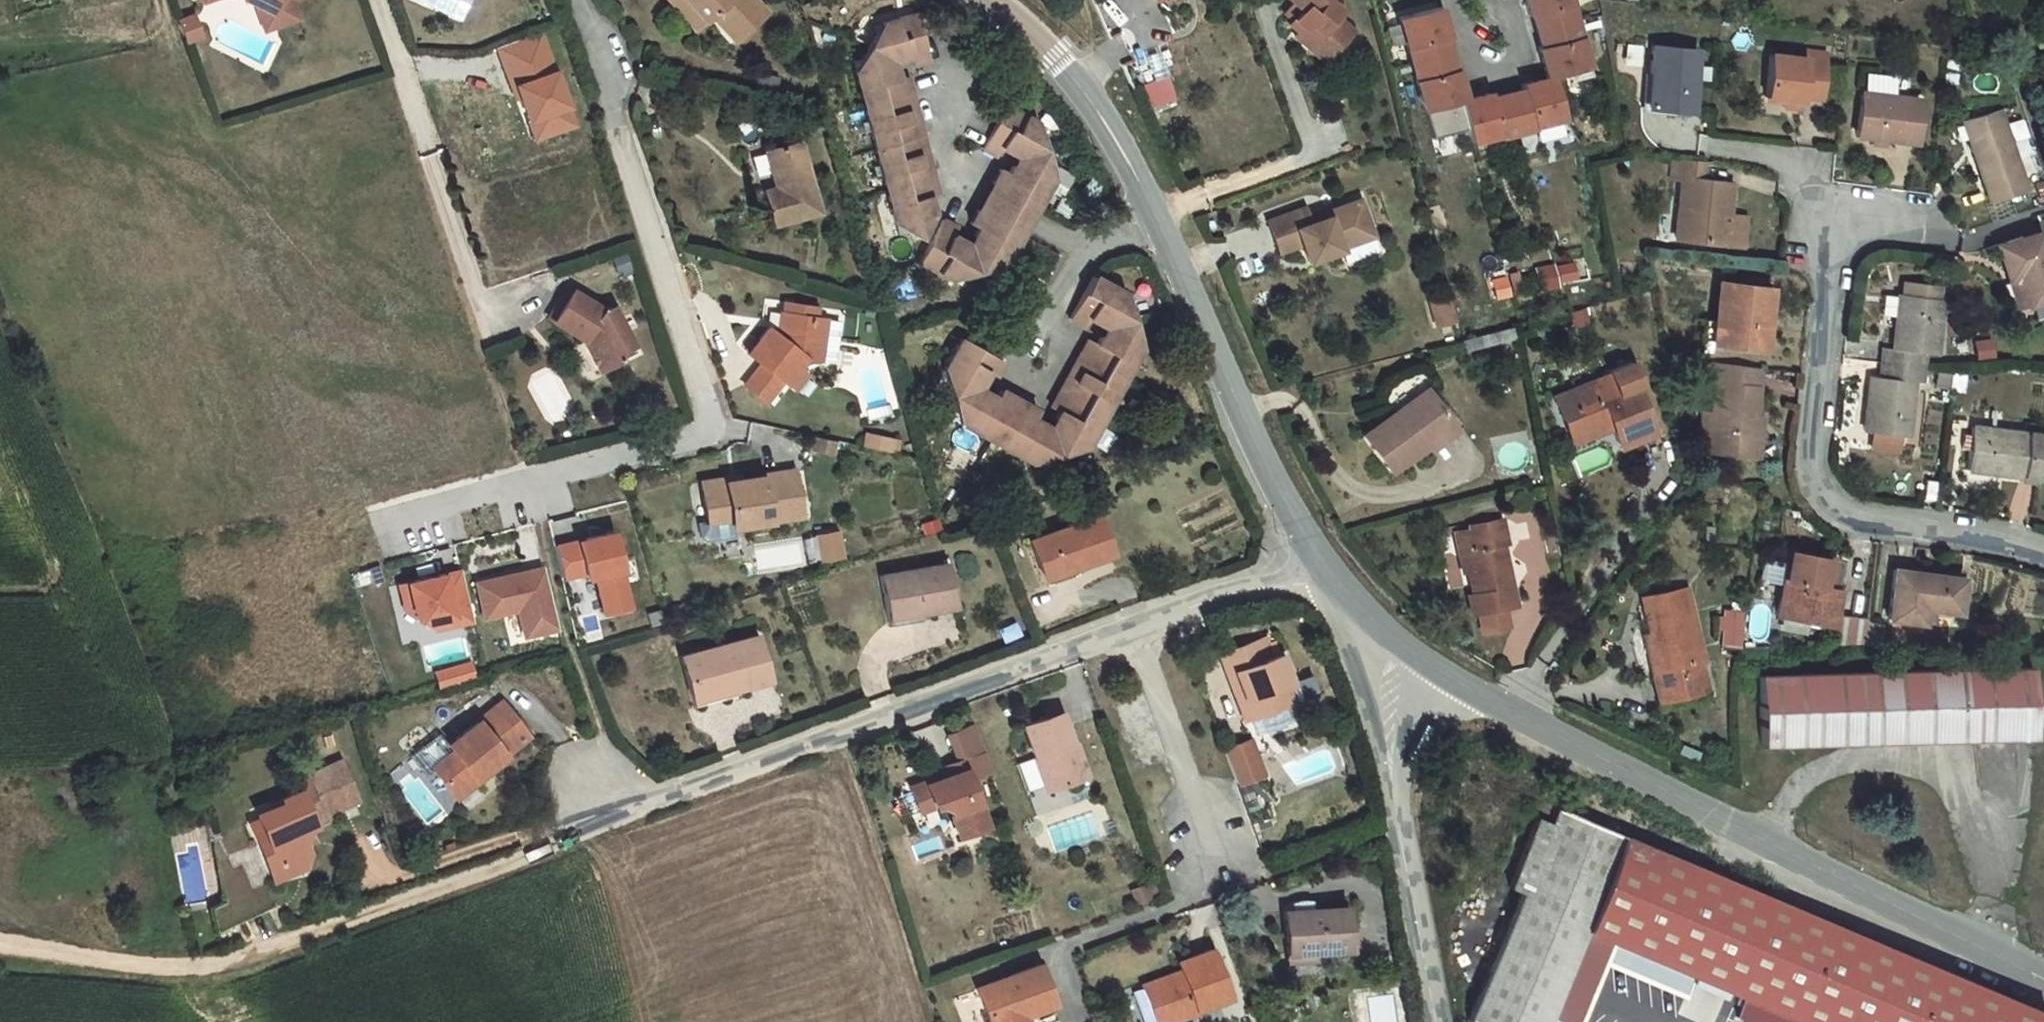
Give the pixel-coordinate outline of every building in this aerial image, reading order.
[(214,5),(188,13),(196,39),(223,31),(223,34),(239,29),(253,36),(249,44),(266,53),(270,65),(291,60),(285,41),(323,30),(313,0),(298,0),(274,7),(261,0),(213,0),(214,5)] [(440,1),(483,16),(488,0),(441,0),(440,1)] [(669,15),(692,37),(681,50),(701,68),(714,53),(737,74),(768,44),(733,12),(742,3),(738,0),(703,0),(696,7),(689,0),(681,0),(669,15)] [(1119,1),(1150,35),(1188,0),(1119,0),(1119,1)] [(1313,0),(1306,0),(1282,27),(1295,38),(1286,48),(1293,54),(1302,62),(1298,66),(1294,71),(1310,84),(1318,75),(1333,88),(1353,66),(1336,51),(1341,45),(1328,34),(1338,23),(1313,0)] [(1567,9),(1526,19),(1533,50),(1536,49),(1543,80),(1541,81),(1548,112),(1553,111),(1589,103),(1567,9)] [(235,37),(249,44),(253,36),(239,29),(235,37)] [(1439,39),(1398,49),(1424,142),(1460,133),(1465,132),(1456,101),(1454,102),(1445,71),(1448,70),(1439,39)] [(249,44),(257,69),(270,65),(266,53),(249,44)] [(1688,112),(1694,50),(1664,47),(1658,108),(1688,112)] [(911,48),(873,56),(878,67),(870,70),(868,66),(852,91),(855,100),(847,101),(887,263),(898,261),(896,265),(915,273),(926,249),(918,245),(921,231),(930,228),(923,202),(914,204),(900,148),(909,147),(899,109),(892,110),(892,104),(884,94),(890,88),(899,94),(906,90),(907,97),(921,93),(911,48)] [(1141,82),(1162,74),(1154,50),(1132,57),(1141,82)] [(536,54),(492,69),(509,117),(518,114),(526,137),(525,138),(532,159),(572,145),(554,94),(551,95),(536,54)] [(1829,97),(1832,60),(1778,55),(1773,99),(1813,104),(1813,95),(1829,97)] [(1921,141),(1925,100),(1867,94),(1864,134),(1876,136),(1876,142),(1899,144),(1900,139),(1921,141)] [(1465,132),(1460,133),(1469,174),(1500,167),(1500,169),(1533,161),(1533,159),(1563,152),(1553,111),(1548,112),(1522,118),(1524,123),(1492,131),(1491,126),(1465,132)] [(2026,192),(2002,115),(1967,125),(1990,203),(2026,192)] [(983,212),(978,220),(1023,246),(1046,205),(1031,165),(992,144),(965,189),(981,198),(986,190),(992,198),(998,196),(1001,209),(993,209),(991,215),(983,212)] [(923,202),(909,147),(900,148),(914,204),(923,202)] [(1700,189),(1701,171),(1668,168),(1668,186),(1681,188),(1678,246),(1717,249),(1718,222),(1725,222),(1727,191),(1700,189)] [(793,176),(760,184),(771,220),(757,224),(768,258),(813,247),(793,176)] [(1023,246),(978,220),(961,246),(1008,272),(1023,246)] [(1743,223),(1725,222),(1718,222),(1717,249),(1741,250),(1743,223)] [(2041,239),(2005,251),(2016,284),(2023,282),(2033,310),(2043,306),(2043,248),(2041,239)] [(1305,247),(1266,260),(1278,294),(1301,287),(1307,306),(1341,294),(1340,292),(1338,284),(1371,273),(1362,246),(1360,241),(1326,253),(1327,258),(1310,264),(1305,247)] [(986,312),(1008,272),(961,246),(955,255),(965,262),(963,269),(965,274),(950,281),(950,274),(940,270),(946,262),(933,256),(905,303),(945,326),(986,312)] [(1536,288),(1575,277),(1569,258),(1530,268),(1536,288)] [(1768,342),(1772,292),(1725,288),(1721,338),(1768,342)] [(1431,326),(1453,324),(1450,301),(1429,304),(1431,326)] [(1875,392),(1911,395),(1920,397),(1921,397),(1925,365),(1930,366),(1936,312),(1897,308),(1890,362),(1879,361),(1875,392)] [(1117,326),(1087,310),(1063,354),(1078,362),(1083,352),(1088,356),(1095,354),(1100,369),(1090,372),(1092,378),(1082,373),(1045,441),(1051,444),(1047,451),(1050,457),(1038,461),(1036,454),(1029,450),(1033,443),(1016,434),(992,479),(1027,498),(1080,483),(1133,385),(1117,326)] [(623,388),(602,350),(595,354),(559,332),(540,361),(575,383),(577,379),(584,383),(580,391),(593,412),(615,401),(612,394),(623,388)] [(775,343),(773,353),(805,359),(807,349),(775,343)] [(768,377),(757,368),(736,394),(750,405),(734,425),(754,442),(771,422),(774,424),(787,407),(793,399),(808,402),(815,360),(805,359),(773,353),(771,353),(768,369),(772,372),(768,377)] [(815,360),(808,402),(820,404),(827,362),(815,360)] [(1565,416),(1575,444),(1615,430),(1623,450),(1657,437),(1640,390),(1645,387),(1637,365),(1614,374),(1615,377),(1573,392),(1580,410),(1565,416)] [(1752,426),(1757,372),(1722,369),(1714,456),(1748,459),(1752,426)] [(951,458),(979,472),(1003,427),(995,423),(990,431),(981,427),(968,432),(965,418),(976,415),(981,407),(989,412),(997,399),(951,375),(934,402),(951,458)] [(1905,454),(1911,395),(1875,392),(1870,391),(1863,450),(1905,454)] [(1580,410),(1573,392),(1558,398),(1565,416),(1580,410)] [(1761,427),(1752,426),(1748,459),(1756,460),(1761,427)] [(1016,434),(1003,427),(979,472),(992,479),(1016,434)] [(1426,493),(1461,470),(1432,427),(1425,432),(1447,463),(1418,482),(1423,490),(1426,493)] [(1385,515),(1423,490),(1418,482),(1447,463),(1425,432),(1360,476),(1385,515)] [(2043,490),(2043,449),(1976,443),(1973,483),(2043,490)] [(715,521),(691,525),(698,564),(689,566),(691,580),(696,583),(725,578),(723,568),(791,557),(784,513),(728,523),(716,524),(715,521)] [(1509,520),(1471,527),(1471,530),(1475,549),(1467,551),(1470,572),(1475,594),(1467,595),(1471,614),(1478,613),(1481,631),(1507,626),(1503,608),(1516,606),(1506,544),(1514,543),(1509,520)] [(837,556),(835,528),(811,530),(812,558),(837,556)] [(1475,549),(1471,530),(1458,534),(1464,571),(1470,572),(1467,551),(1475,549)] [(1011,578),(1026,615),(1060,602),(1094,590),(1079,553),(1011,578)] [(1836,622),(1841,594),(1828,592),(1833,561),(1794,555),(1785,614),(1836,622)] [(1846,563),(1833,561),(1828,592),(1841,594),(1846,563)] [(599,566),(541,583),(549,615),(573,607),(574,613),(584,610),(595,647),(621,639),(599,566)] [(1959,615),(1965,579),(1905,572),(1899,621),(1926,625),(1927,612),(1959,615)] [(527,588),(460,606),(469,640),(503,630),(510,656),(541,648),(527,588)] [(1710,663),(1694,590),(1649,600),(1665,673),(1659,675),(1666,704),(1711,693),(1706,664),(1710,663)] [(445,596),(384,614),(389,638),(408,650),(417,648),(419,655),(457,647),(445,596)] [(863,611),(868,646),(899,643),(900,649),(937,644),(929,602),(863,611)] [(1866,642),(1868,621),(1846,619),(1845,641),(1866,642)] [(666,693),(675,728),(713,717),(716,728),(757,716),(743,671),(666,693)] [(2041,743),(2039,673),(1768,682),(1771,752),(2041,743)] [(1216,686),(1224,706),(1230,704),(1241,731),(1234,734),(1241,752),(1247,749),(1285,735),(1289,733),(1283,717),(1289,715),(1276,683),(1245,675),(1216,686)] [(1234,734),(1241,731),(1230,704),(1224,706),(1234,734)] [(1285,735),(1247,749),(1254,766),(1291,751),(1285,735)] [(493,746),(419,806),(447,840),(521,779),(493,746)] [(1058,750),(1022,763),(1050,830),(1086,815),(1058,750)] [(951,773),(961,798),(986,789),(976,763),(951,773)] [(1247,772),(1221,783),(1235,816),(1261,807),(1247,772)] [(951,813),(914,828),(923,849),(940,842),(951,847),(961,873),(988,862),(975,828),(979,826),(975,815),(994,807),(986,789),(961,798),(947,804),(951,813)] [(330,805),(284,822),(271,843),(274,853),(240,865),(246,883),(259,879),(269,909),(276,907),(291,916),(299,897),(288,868),(346,844),(330,805)] [(1635,876),(1568,850),(1499,1021),(1609,1021),(1620,995),(1690,1021),(1705,1021),(1712,1007),(1600,963),(1635,876)] [(1635,876),(1600,963),(1712,1007),(1750,1021),(2009,1021),(1635,876)] [(1141,906),(1128,911),(1132,923),(1146,918),(1141,906)] [(1299,938),(1300,946),(1320,945),(1319,936),(1315,935),(1313,935),(1309,935),(1305,936),(1302,936),(1299,938)] [(1291,946),(1293,988),(1329,986),(1357,985),(1354,943),(1320,945),(1300,946),(1291,946)] [(1218,983),(1185,995),(1189,1004),(1194,1013),(1172,1021),(1236,1021),(1218,983)] [(1046,1004),(999,1021),(1054,1021),(1046,1004)] [(1167,1013),(1171,1021),(1172,1021),(1194,1013),(1189,1004),(1167,1013)] [(1148,1021),(1149,1021),(1171,1021),(1167,1013),(1148,1021)]
